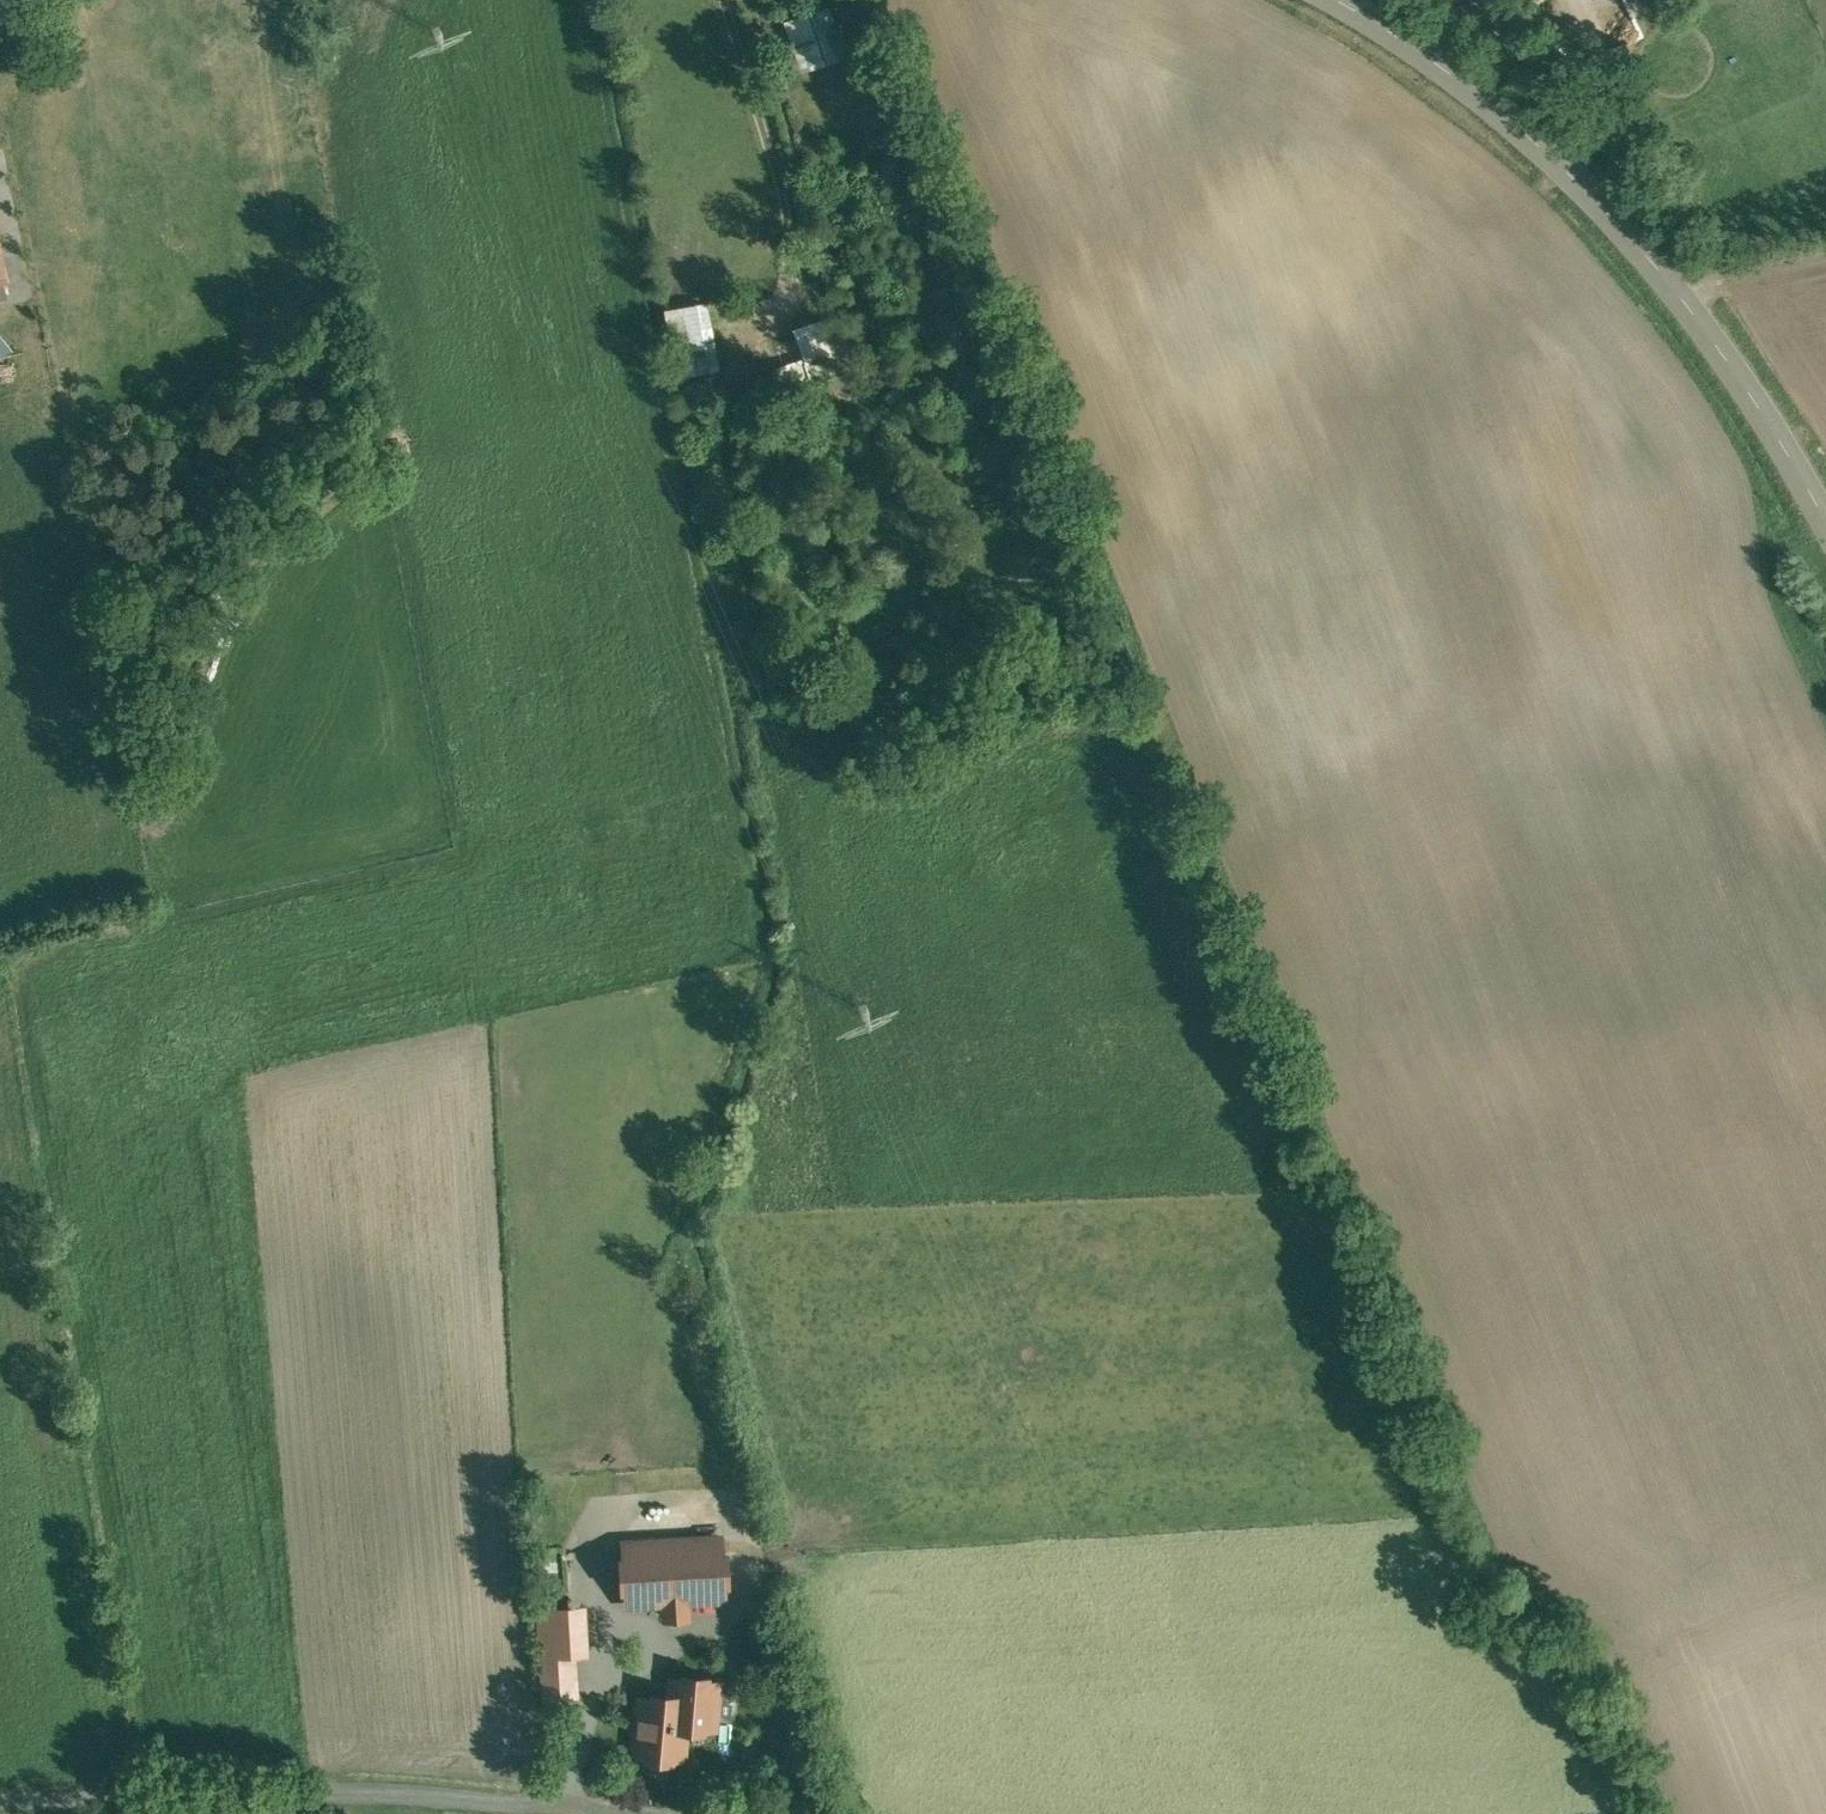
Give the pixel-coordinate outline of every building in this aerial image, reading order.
[(828,9),(799,19),(811,51),(839,41),(828,9)] [(681,377),(684,392),(708,387),(706,372),(716,370),(704,301),(660,309),(672,378),(681,377)] [(792,331),(777,336),(783,354),(784,354),(798,349),(792,331)] [(798,349),(784,354),(786,363),(801,358),(798,349)] [(847,374),(828,377),(830,389),(848,386),(847,374)] [(723,1535),(619,1541),(623,1603),(660,1601),(661,1619),(682,1618),(681,1600),(727,1597),(723,1535)] [(583,1606),(537,1609),(542,1694),(575,1692),(573,1658),(586,1657),(583,1606)] [(671,1670),(669,1701),(640,1699),(638,1721),(633,1720),(631,1743),(636,1744),(635,1755),(681,1759),(684,1727),(713,1730),(717,1684),(717,1674),(671,1670)]
